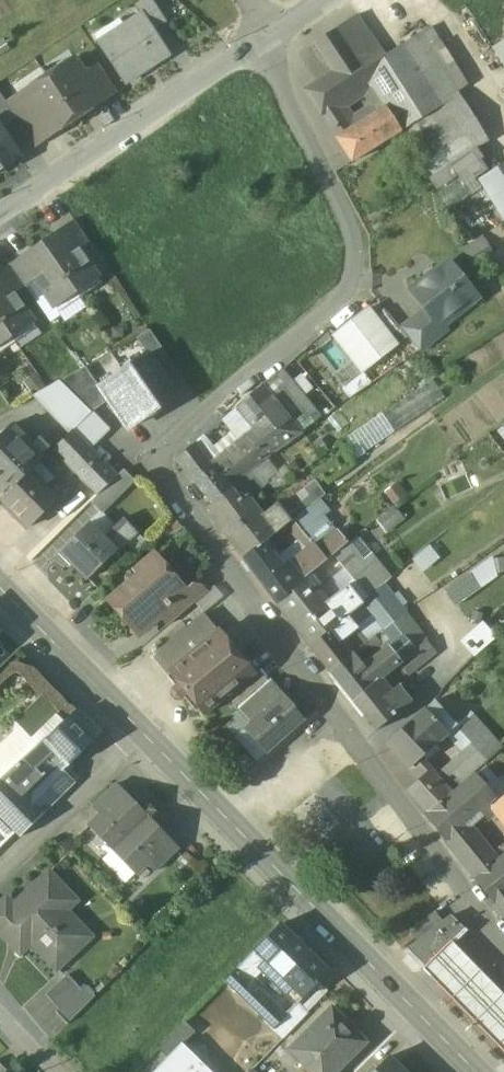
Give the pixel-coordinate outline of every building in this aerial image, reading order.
[(136,7),(141,15),(143,14),(152,28),(165,20),(151,0),(147,0),(136,7)] [(141,15),(98,43),(124,83),(169,54),(152,28),(143,14),(141,15)] [(384,56),(357,15),(335,29),(363,70),(384,56)] [(438,41),(429,27),(419,33),(429,47),(438,41)] [(363,70),(335,29),(313,44),(332,72),(318,81),(335,106),(368,84),(384,107),(400,132),(459,93),(429,47),(419,33),(384,56),(363,70)] [(492,47),(503,65),(503,40),(492,47)] [(84,75),(75,62),(49,79),(75,119),(102,102),(101,101),(84,75)] [(115,92),(98,66),(84,75),(101,101),(115,92)] [(49,79),(21,98),(29,112),(29,111),(47,137),(46,137),(47,138),(75,119),(49,79)] [(335,106),(318,81),(304,91),(320,116),(335,106)] [(0,93),(0,127),(16,116),(0,93)] [(459,93),(400,132),(430,177),(450,163),(471,149),(489,138),(459,93)] [(346,123),(335,106),(320,116),(336,139),(375,113),(371,106),(346,123)] [(375,113),(336,139),(352,164),(400,132),(384,107),(375,113)] [(47,137),(29,111),(29,112),(18,119),(34,145),(46,137),(47,137)] [(19,157),(0,129),(0,169),(19,157)] [(471,149),(450,163),(461,179),(472,196),(484,188),(478,179),(487,174),(471,149)] [(503,220),(503,163),(487,174),(478,179),(484,188),(503,220)] [(461,179),(440,193),(451,210),(472,196),(461,179)] [(90,242),(75,220),(60,230),(64,235),(64,236),(67,234),(79,250),(90,242)] [(67,234),(64,236),(64,235),(45,247),(77,293),(98,278),(79,250),(67,234)] [(481,238),(464,250),(473,262),(489,251),(481,238)] [(45,247),(26,261),(27,261),(24,264),(35,280),(54,308),(77,293),(45,247)] [(23,255),(9,265),(25,287),(35,280),(24,264),(27,261),(26,261),(23,255)] [(475,295),(449,261),(412,291),(426,309),(439,324),(440,323),(475,295)] [(9,265),(0,271),(0,280),(2,279),(14,295),(25,287),(9,265)] [(0,280),(0,321),(12,338),(33,323),(14,295),(2,279),(0,280)] [(384,308),(374,316),(368,308),(334,335),(363,372),(407,337),(384,308)] [(426,309),(402,329),(419,351),(445,330),(440,323),(439,324),(426,309)] [(0,321),(0,346),(12,338),(0,321)] [(149,357),(156,367),(168,359),(150,331),(138,339),(149,357)] [(149,357),(101,388),(128,430),(176,399),(156,367),(149,357)] [(320,418),(282,371),(263,386),(302,432),(320,418)] [(91,412),(59,381),(33,396),(70,432),(71,431),(72,431),(91,412)] [(356,458),(445,398),(433,381),(344,441),(356,458)] [(263,386),(222,420),(240,442),(247,437),(264,459),(302,432),(263,386)] [(12,424),(0,436),(0,491),(5,496),(6,496),(31,471),(40,462),(45,458),(12,424)] [(72,431),(71,431),(70,432),(54,448),(99,494),(116,477),(72,431)] [(212,467),(212,468),(194,481),(212,504),(224,495),(238,483),(236,481),(264,459),(247,437),(240,442),(212,467)] [(194,444),(177,457),(177,459),(194,481),(212,468),(212,467),(194,444)] [(290,482),(272,459),(259,469),(277,493),(290,482)] [(54,477),(40,462),(31,471),(45,486),(54,477)] [(99,494),(91,502),(102,513),(134,481),(124,470),(116,477),(99,494)] [(45,486),(31,471),(6,496),(5,496),(1,499),(29,527),(58,499),(45,486)] [(290,482),(277,493),(282,499),(295,489),(290,482)] [(272,507),(261,516),(276,535),(310,507),(295,489),(282,499),(272,507)] [(282,499),(277,493),(267,501),(272,507),(282,499)] [(243,521),(224,495),(212,504),(207,508),(227,533),(243,521)] [(346,545),(319,511),(299,527),(316,549),(326,561),(346,545)] [(111,530),(96,515),(88,523),(102,539),(111,530)] [(261,516),(247,527),(243,521),(227,533),(247,558),(276,535),(261,516)] [(111,530),(102,539),(115,552),(114,554),(116,555),(137,534),(122,519),(111,530)] [(88,523),(61,550),(60,552),(71,564),(87,580),(114,554),(115,552),(102,539),(88,523)] [(388,577),(359,541),(346,551),(338,558),(367,594),(388,577)] [(316,549),(294,567),(303,579),(326,561),(316,549)] [(344,549),(336,555),(338,558),(346,551),(344,549)] [(290,562),(283,568),(271,553),(251,569),(278,603),(302,584),(305,581),(303,579),(294,567),(290,562)] [(183,592),(153,558),(136,573),(138,576),(110,601),(139,635),(161,616),(160,615),(184,594),(183,592)] [(455,605),(481,589),(471,574),(445,591),(455,605)] [(305,581),(302,584),(310,595),(317,589),(309,578),(305,581)] [(367,596),(354,580),(349,584),(361,601),(367,596)] [(195,582),(183,592),(184,594),(160,615),(161,616),(169,625),(205,594),(195,582)] [(393,621),(404,613),(382,583),(370,592),(393,621)] [(302,584),(279,602),(287,613),(310,595),(302,584)] [(349,584),(327,601),(341,621),(342,621),(363,603),(361,601),(349,584)] [(327,601),(317,589),(310,595),(287,613),(286,615),(310,646),(329,631),(341,621),(327,601)] [(374,598),(354,614),(373,637),(393,621),(374,598)] [(404,613),(394,621),(405,635),(417,650),(407,658),(398,665),(407,675),(435,652),(404,613)] [(203,614),(154,654),(155,656),(156,655),(183,688),(183,689),(186,693),(187,693),(204,714),(226,697),(252,675),(251,673),(203,614)] [(354,614),(331,633),(350,656),(354,652),(373,637),(354,614)] [(461,638),(475,655),(498,636),(484,619),(461,638)] [(331,633),(329,631),(310,646),(330,672),(350,656),(331,633)] [(417,650),(405,635),(395,642),(407,658),(417,650)] [(395,642),(364,666),(377,681),(380,679),(398,665),(407,658),(395,642)] [(364,666),(354,652),(350,656),(330,672),(353,700),(377,681),(364,666)] [(256,670),(251,673),(252,675),(226,697),(235,707),(266,682),(256,670)] [(377,681),(353,700),(377,728),(410,702),(397,685),(390,691),(380,679),(377,681)] [(266,682),(235,707),(248,723),(278,697),(266,682)] [(248,723),(244,727),(268,754),(304,723),(280,696),(278,697),(248,723)] [(433,701),(391,739),(412,763),(413,764),(417,760),(455,726),(433,701)] [(501,745),(469,713),(460,721),(481,745),(490,755),(501,745)] [(96,740),(73,716),(45,742),(55,751),(69,766),(96,740)] [(244,727),(233,737),(257,764),(268,754),(244,727)] [(44,740),(20,763),(31,774),(55,751),(45,742),(44,740)] [(490,755),(481,745),(475,751),(484,763),(491,756),(490,755)] [(31,774),(19,785),(26,793),(57,763),(64,770),(69,766),(55,751),(31,774)] [(484,763),(475,751),(467,757),(477,768),(484,763)] [(467,757),(440,780),(442,782),(439,784),(447,794),(477,768),(467,757)] [(435,779),(417,760),(413,764),(412,763),(397,778),(428,812),(447,794),(439,784),(435,779)] [(31,774),(20,763),(8,773),(19,785),(31,774)] [(57,763),(26,793),(45,812),(76,783),(64,770),(57,763)] [(8,773),(0,780),(0,817),(14,832),(19,837),(45,812),(26,793),(19,785),(8,773)] [(488,801),(470,780),(460,788),(479,809),(488,801)] [(114,786),(94,806),(102,815),(104,814),(105,815),(123,798),(122,797),(123,795),(114,786)] [(460,788),(425,818),(444,839),(464,822),(479,809),(460,788)] [(479,809),(488,821),(494,819),(503,830),(503,789),(488,801),(479,809)] [(146,818),(124,794),(123,795),(122,797),(123,798),(105,815),(104,814),(102,815),(91,826),(113,850),(146,818)] [(14,832),(0,817),(0,845),(14,832)] [(146,818),(113,850),(137,874),(148,863),(149,862),(148,861),(166,843),(167,844),(169,843),(170,842),(146,818)] [(464,822),(444,839),(465,865),(486,847),(464,822)] [(166,843),(148,861),(149,862),(148,863),(157,872),(177,853),(169,843),(167,844),(166,843)] [(486,847),(465,865),(476,880),(498,861),(491,854),(486,847)] [(491,854),(498,861),(503,856),(503,852),(500,847),(491,854)] [(498,861),(476,880),(503,915),(503,856),(498,861)] [(438,902),(451,895),(439,873),(426,881),(438,902)] [(14,907),(7,900),(0,907),(0,930),(13,943),(25,931),(33,939),(30,942),(56,970),(75,952),(68,945),(84,930),(57,902),(66,892),(49,874),(14,907)] [(434,912),(410,930),(410,931),(415,937),(417,940),(441,922),(434,912)] [(417,940),(405,948),(425,968),(450,942),(463,929),(449,916),(441,922),(417,940)] [(328,972),(280,925),(255,950),(268,963),(278,973),(291,986),(303,997),(328,972)] [(410,931),(397,941),(402,947),(415,937),(410,931)] [(450,942),(425,968),(424,969),(438,984),(496,1043),(503,1051),(503,996),(450,942)] [(268,963),(255,950),(237,969),(250,981),(262,970),(268,963)] [(278,973),(268,963),(262,970),(271,979),(278,973)] [(237,969),(224,981),(273,1029),(283,1019),(286,1016),(285,1016),(250,981),(237,969)] [(291,986),(278,973),(271,979),(285,992),(291,986)] [(67,975),(45,995),(58,1009),(60,1010),(81,990),(80,989),(67,975)] [(81,990),(60,1010),(58,1009),(55,1012),(67,1024),(94,996),(84,985),(80,989),(81,990)] [(298,1003),(285,1016),(286,1016),(283,1019),(292,1028),(308,1012),(298,1003)] [(289,1050),(310,1071),(338,1071),(361,1050),(341,1029),(347,1024),(332,1009),(289,1050)] [(184,1023),(158,1049),(168,1059),(182,1044),(183,1045),(195,1033),(184,1023)] [(182,1044),(168,1059),(155,1071),(211,1071),(183,1045),(182,1044)] [(377,1071),(402,1071),(389,1059),(377,1071)]
